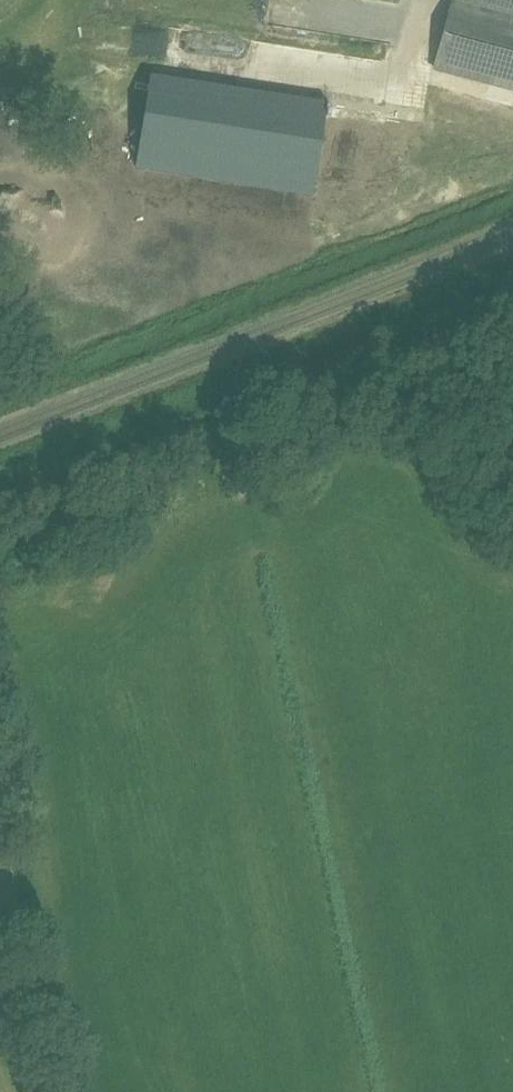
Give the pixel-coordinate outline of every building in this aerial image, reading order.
[(405,37),(409,7),(358,0),(197,0),(199,0),(198,7),(405,37)] [(451,3),(512,20),(512,0),(452,0),(451,3)] [(451,3),(434,67),(512,89),(512,20),(451,3)]
